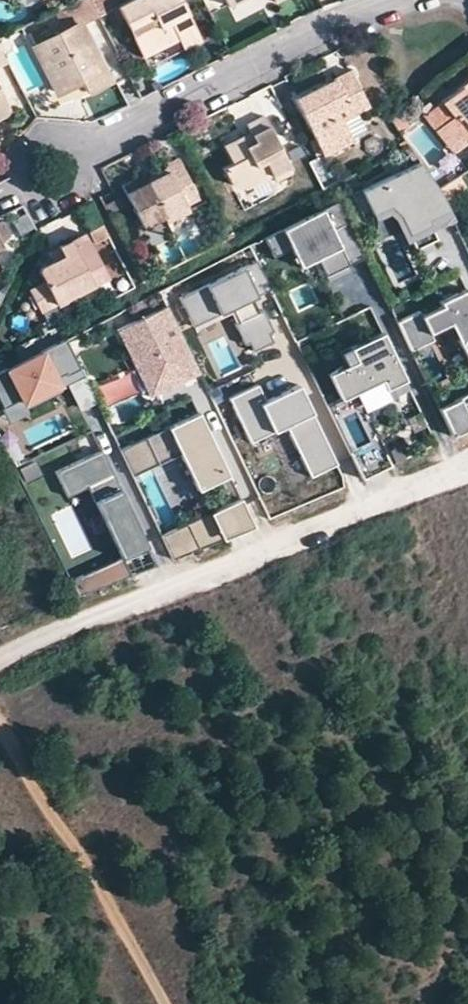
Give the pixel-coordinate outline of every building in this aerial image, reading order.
[(98,14),(90,0),(71,0),(53,9),(64,32),(79,24),(98,14)] [(165,32),(173,27),(181,45),(200,35),(182,0),(123,0),(117,3),(142,52),(167,40),(165,32)] [(33,46),(56,89),(79,79),(86,90),(108,78),(79,24),(64,32),(33,46)] [(142,52),(148,62),(181,45),(173,27),(165,32),(167,40),(142,52)] [(322,154),(351,139),(341,118),(359,109),(368,105),(350,68),(333,77),(335,82),(327,86),(324,81),(293,96),(322,154)] [(335,82),(333,77),(324,81),(327,86),(335,82)] [(79,79),(56,89),(62,102),(86,90),(79,79)] [(452,151),(467,139),(467,79),(441,100),(453,115),(435,129),(452,151)] [(453,115),(441,100),(424,113),(435,129),(453,115)] [(399,109),(390,116),(401,133),(410,126),(399,109)] [(230,182),(247,189),(271,175),(274,180),(291,172),(263,116),(246,125),(250,133),(255,141),(247,146),(242,137),(222,147),(231,162),(222,167),(230,182)] [(247,146),(255,141),(250,133),(242,137),(247,146)] [(196,193),(177,154),(163,160),(166,167),(147,177),(145,172),(143,170),(120,182),(140,221),(162,211),(165,218),(187,207),(184,200),(196,193)] [(437,189),(418,161),(349,194),(359,215),(368,211),(369,214),(387,206),(396,215),(413,249),(434,239),(429,229),(450,219),(444,206),(437,189)] [(166,167),(164,163),(145,172),(147,177),(166,167)] [(274,180),(271,175),(247,189),(230,182),(242,210),(280,191),(274,180)] [(444,206),(466,192),(456,177),(437,189),(444,206)] [(335,197),(261,233),(270,252),(288,244),(296,261),(314,253),(324,275),(364,256),(335,197)] [(87,230),(94,243),(108,237),(101,224),(87,230)] [(58,246),(63,257),(51,263),(37,270),(44,282),(28,291),(38,312),(105,277),(83,233),(58,246)] [(63,257),(58,246),(46,252),(51,263),(63,257)] [(256,260),(179,297),(193,326),(232,307),(239,320),(234,323),(245,344),(249,341),(253,350),(273,340),(269,332),(273,330),(263,309),(258,311),(252,314),(245,301),(270,288),(256,260)] [(465,288),(438,301),(441,305),(421,315),(419,310),(396,321),(410,349),(432,339),(429,331),(449,322),(467,362),(467,294),(465,288)] [(252,297),(245,301),(252,314),(258,311),(252,297)] [(199,371),(166,305),(117,329),(149,396),(199,371)] [(406,380),(383,331),(341,352),(347,365),(366,404),(394,391),(392,387),(406,380)] [(66,338),(0,370),(0,401),(2,406),(20,398),(22,402),(58,384),(55,378),(65,373),(66,375),(80,368),(66,338)] [(346,396),(328,405),(363,478),(392,464),(366,411),(396,396),(394,391),(366,404),(347,365),(334,372),(346,396)] [(310,476),(336,463),(297,384),(264,400),(256,384),(228,397),(250,442),(285,425),(310,476)] [(437,406),(451,436),(467,427),(467,391),(437,406)] [(198,411),(119,449),(132,475),(159,462),(152,448),(179,435),(186,450),(180,452),(198,490),(220,480),(231,502),(240,498),(198,411)] [(186,450),(179,435),(152,448),(159,462),(180,452),(186,450)] [(143,541),(100,451),(54,472),(66,497),(86,487),(106,527),(113,524),(125,549),(143,541)] [(218,517),(227,536),(254,525),(240,498),(231,502),(215,510),(218,517)] [(218,517),(215,510),(210,512),(213,519),(218,517)] [(161,536),(172,558),(222,538),(213,519),(210,512),(161,536)] [(125,549),(113,524),(106,527),(118,553),(125,549)] [(120,558),(145,546),(143,541),(125,549),(118,553),(120,558)] [(78,577),(85,591),(128,575),(120,558),(78,577)] [(85,591),(78,577),(68,582),(75,595),(85,591)]
